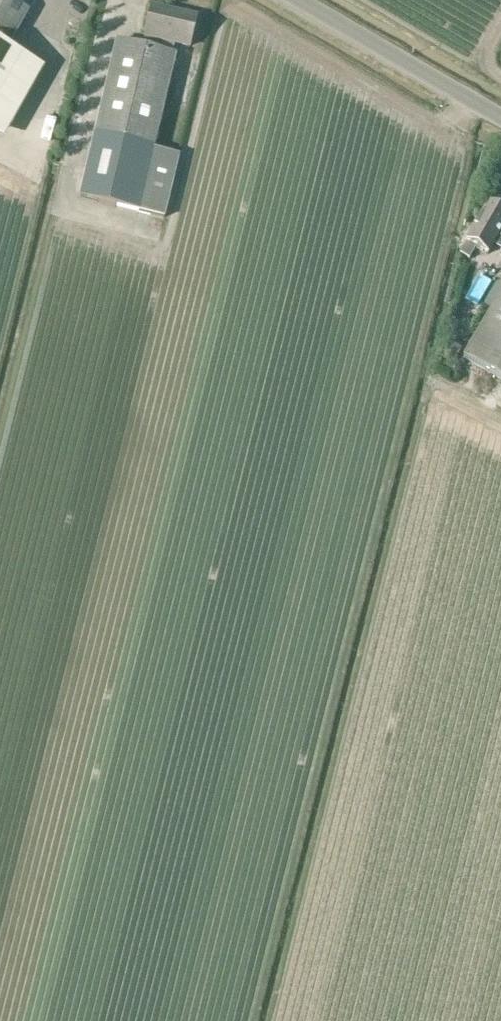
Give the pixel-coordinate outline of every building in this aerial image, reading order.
[(4,140),(44,70),(34,64),(9,49),(30,13),(12,3),(14,0),(0,0),(0,138),(4,140)] [(190,51),(198,20),(151,8),(143,48),(116,42),(79,198),(165,219),(180,156),(155,150),(177,57),(173,56),(175,47),(190,51)] [(477,249),(488,256),(494,246),(500,250),(500,211),(488,203),(465,242),(467,243),(459,255),(469,261),(477,249)] [(463,359),(500,380),(500,292),(463,359)] [(451,352),(447,358),(454,363),(458,356),(451,352)]
